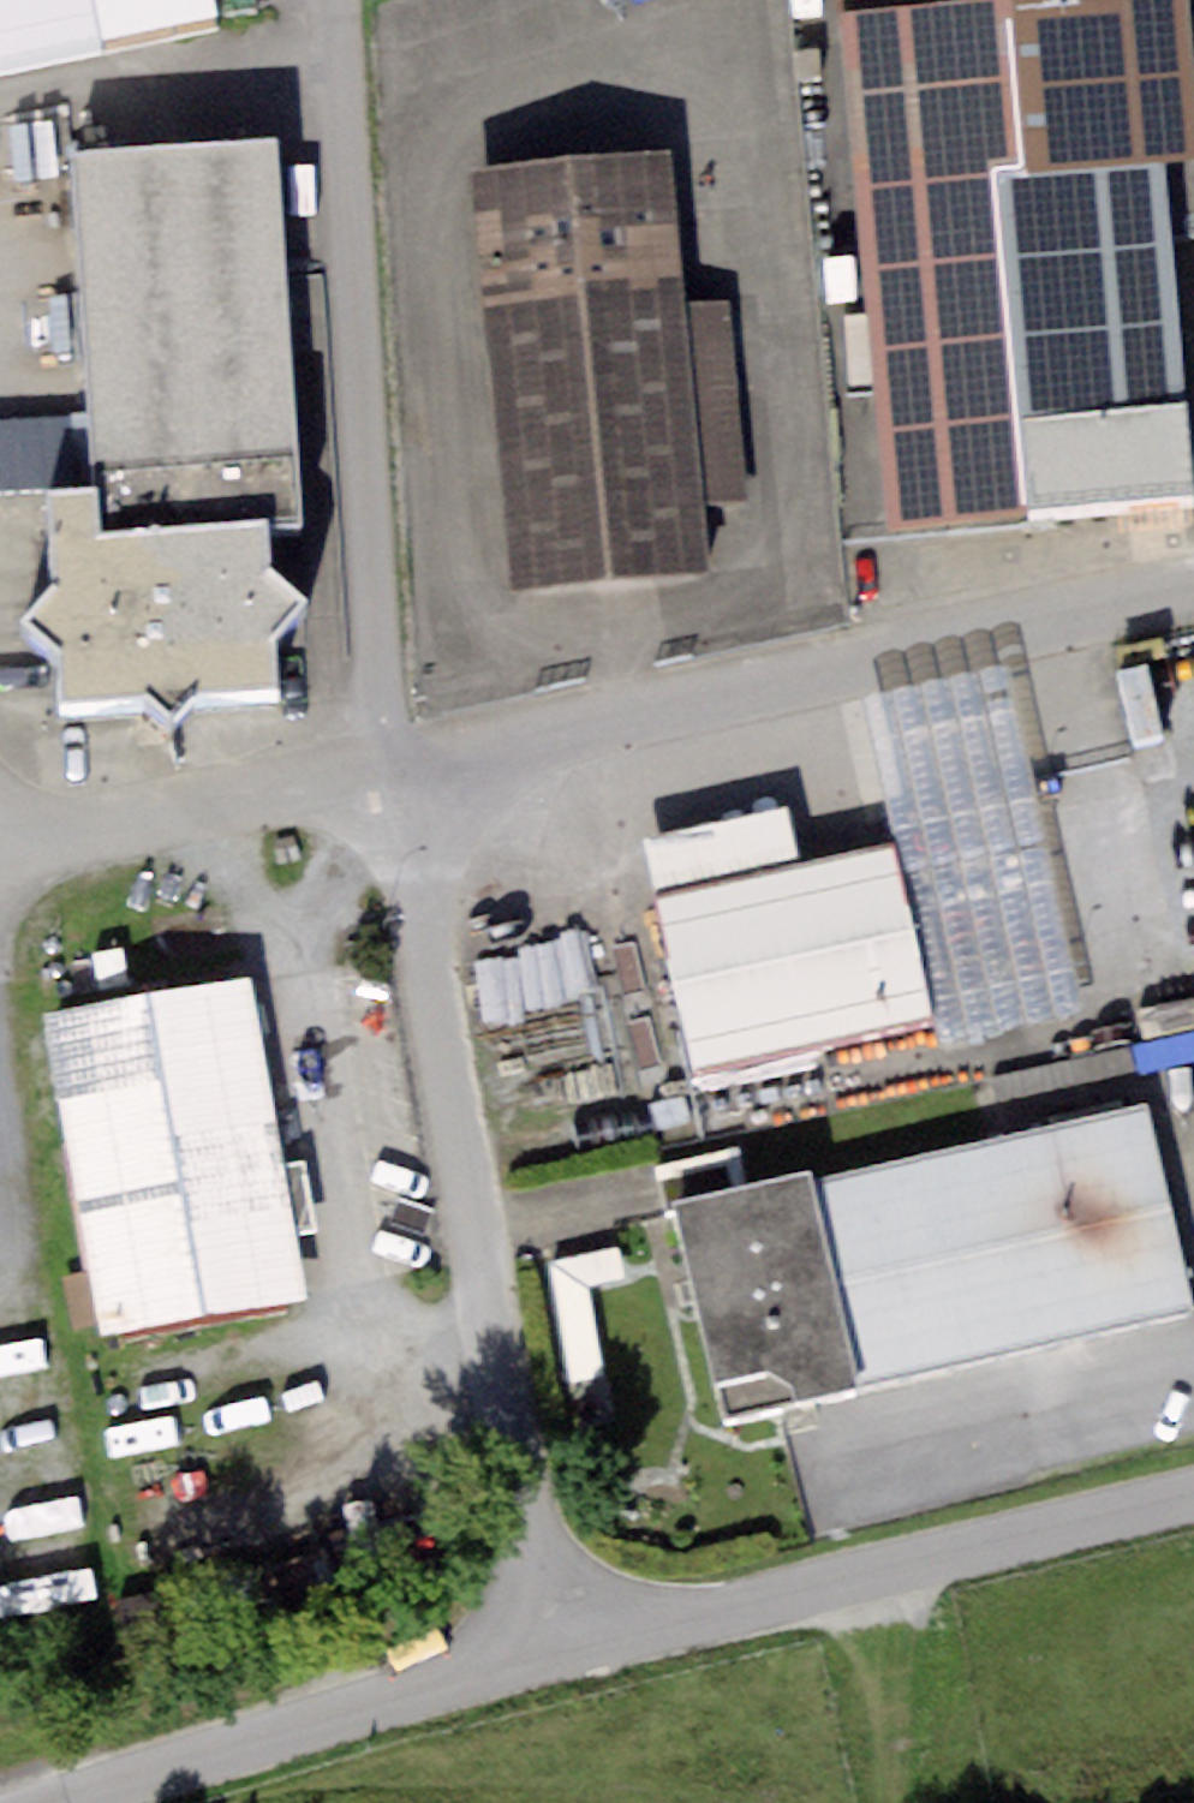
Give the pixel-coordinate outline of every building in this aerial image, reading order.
[(99,67),(85,0),(0,0),(0,87),(99,67)] [(99,67),(219,45),(210,0),(85,0),(99,67)] [(836,24),(853,22),(1020,0),(833,0),(836,24)] [(853,22),(895,524),(1028,509),(1001,164),(1170,151),(1190,150),(1187,0),(1020,0),(853,22)] [(277,144),(73,156),(93,486),(45,489),(51,589),(23,620),(54,647),(56,706),(147,703),(173,727),(197,701),(278,697),(275,633),(305,601),(270,568),(268,526),(299,525),(277,144)] [(1001,164),(1028,509),(1193,496),(1193,459),(1170,151),(1001,164)] [(682,156),(481,175),(521,597),(722,578),(715,504),(757,500),(738,299),(696,303),(682,156)] [(850,709),(883,844),(925,1022),(933,1053),(1085,1016),(1002,672),(850,709)] [(641,843),(654,897),(798,864),(786,810),(641,843)] [(798,864),(654,897),(695,1076),(925,1022),(883,844),(798,864)] [(257,971),(39,1010),(97,1334),(315,1295),(257,971)] [(809,1185),(857,1389),(1193,1310),(1193,1296),(1149,1105),(809,1185)] [(668,1206),(744,1189),(735,1148),(652,1166),(661,1207),(668,1206)] [(744,1189),(668,1206),(719,1420),(857,1389),(809,1185),(807,1173),(744,1189)] [(382,1538),(239,1577),(250,1619),(393,1580),(382,1538)]
